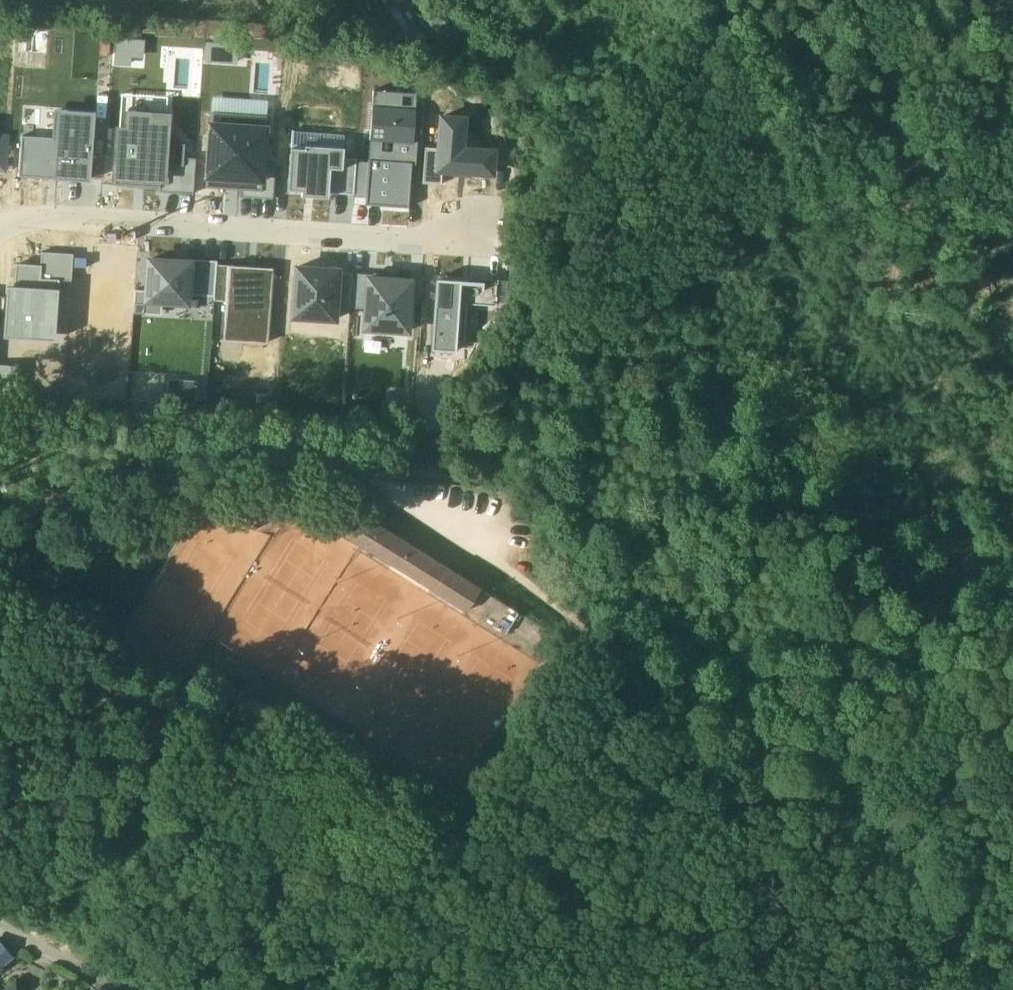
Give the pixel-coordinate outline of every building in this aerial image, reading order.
[(116,37),(114,62),(129,64),(130,54),(142,55),(144,39),(116,37)] [(237,45),(204,43),(203,60),(236,62),(237,45)] [(382,164),(379,200),(389,200),(389,207),(410,209),(412,165),(417,165),(418,141),(414,141),(416,109),(372,106),(368,163),(382,164)] [(51,175),(88,178),(93,112),(56,109),(56,110),(54,139),(51,175)] [(161,184),(169,184),(170,165),(184,166),(185,158),(186,143),(176,143),(177,132),(167,132),(168,112),(128,109),(127,129),(118,128),(114,185),(135,186),(135,179),(145,180),(145,183),(161,184)] [(241,190),(262,192),(264,164),(267,116),(212,113),(207,188),(241,190)] [(465,118),(442,117),(439,149),(438,171),(443,172),(493,175),(495,152),(463,149),(465,118)] [(7,170),(9,135),(0,134),(0,169),(7,170)] [(51,175),(54,139),(20,137),(17,172),(51,175)] [(302,197),(328,198),(329,194),(330,169),(342,170),(343,159),(344,147),(305,145),(305,150),(290,149),(288,191),(302,192),(302,197)] [(426,148),(423,184),(442,185),(443,172),(438,171),(439,149),(426,148)] [(161,192),(194,195),(196,159),(185,158),(184,166),(170,165),(169,184),(161,184),(161,192)] [(329,194),(355,195),(357,162),(357,160),(343,159),(342,170),(330,169),(329,194)] [(357,162),(355,195),(354,198),(379,200),(382,164),(368,163),(357,162)] [(240,197),(274,200),(276,165),(264,164),(262,192),(241,190),(240,197)] [(42,266),(41,279),(60,280),(59,282),(72,283),(74,255),(42,253),(41,266),(42,266)] [(190,296),(192,264),(150,261),(148,292),(148,302),(163,303),(189,305),(190,296)] [(190,296),(215,298),(217,266),(192,264),(190,296)] [(4,338),(56,341),(59,282),(60,280),(41,279),(42,266),(41,266),(20,265),(19,287),(7,286),(4,338)] [(232,267),(217,266),(215,298),(230,299),(232,267)] [(273,270),(232,267),(230,299),(227,339),(268,342),(273,270)] [(298,269),(294,317),(294,319),(336,321),(337,309),(339,273),(339,272),(298,269)] [(351,310),(353,278),(353,274),(339,273),(337,309),(351,310)] [(367,279),(353,278),(351,310),(365,313),(367,282),(367,279)] [(470,279),(469,284),(468,305),(498,307),(499,281),(470,279)] [(462,281),(437,280),(433,352),(457,353),(458,343),(466,344),(468,305),(469,284),(461,284),(462,281)] [(411,285),(367,282),(365,313),(364,338),(407,341),(411,285)] [(137,292),(135,313),(163,315),(163,303),(148,302),(148,292),(137,292)] [(17,369),(0,368),(0,399),(6,400),(7,392),(15,392),(17,369)] [(357,513),(348,528),(440,585),(436,592),(468,612),(482,590),(357,513)] [(0,942),(0,967),(12,957),(0,942)] [(2,989),(23,989),(13,979),(2,989)]
